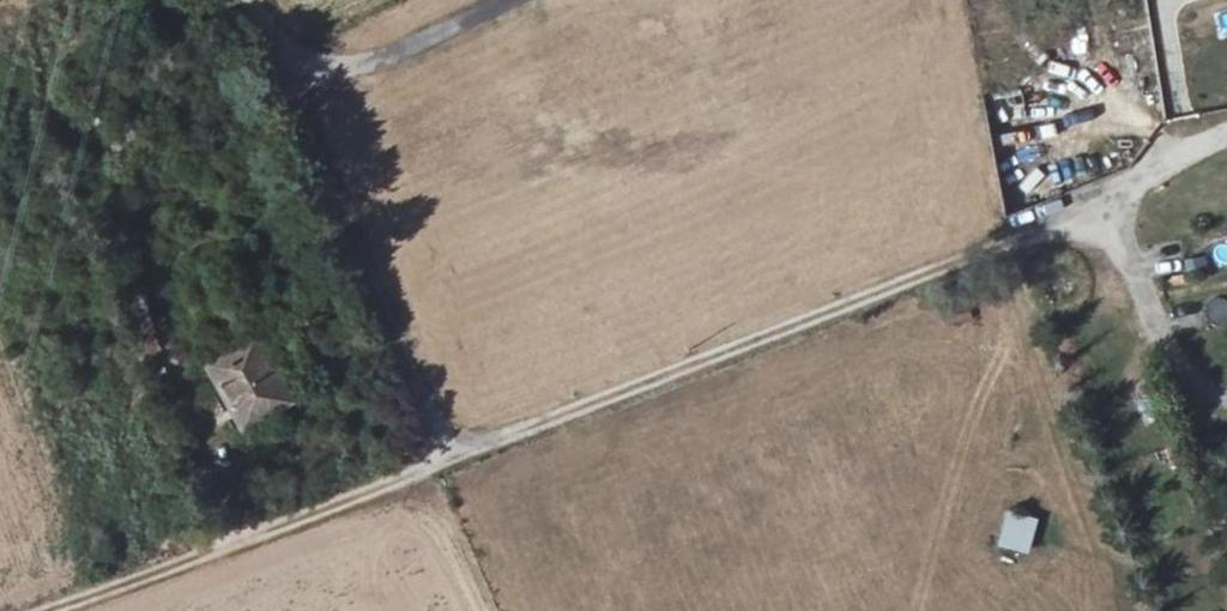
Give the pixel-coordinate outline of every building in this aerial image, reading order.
[(260,333),(202,362),(238,436),(297,407),(260,333)] [(1029,555),(1039,518),(1005,509),(995,547),(1029,555)]
